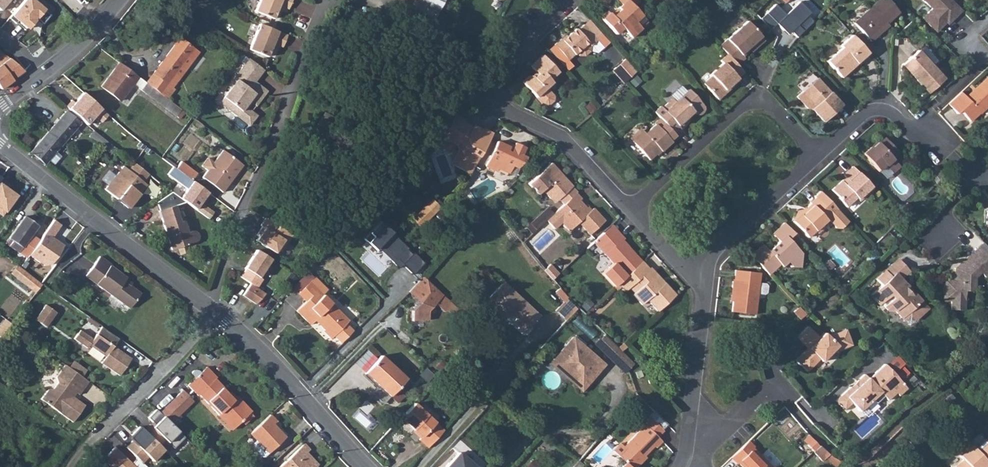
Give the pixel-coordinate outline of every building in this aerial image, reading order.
[(1,11),(10,0),(0,0),(0,11),(1,11)] [(12,16),(29,30),(46,12),(31,0),(26,0),(12,16)] [(254,11),(273,19),(279,5),(287,8),(291,0),(259,0),(254,11)] [(410,7),(414,9),(423,13),(425,10),(428,3),(429,0),(414,0),(410,7)] [(428,3),(438,12),(444,0),(429,0),(428,3)] [(634,25),(640,19),(632,10),(637,4),(634,0),(620,0),(617,3),(621,8),(617,11),(619,13),(611,19),(609,16),(601,23),(614,37),(622,31),(630,41),(640,31),(639,31),(634,25)] [(854,26),(872,44),(878,38),(875,35),(898,13),(886,0),(881,0),(854,26)] [(949,0),(921,0),(930,9),(920,18),(932,30),(936,30),(952,15),(954,17),(960,11),(949,0)] [(425,10),(423,13),(434,19),(435,19),(438,12),(428,3),(425,10)] [(414,9),(409,18),(419,22),(423,13),(414,9)] [(423,13),(419,22),(428,26),(430,27),(434,19),(423,13)] [(409,18),(408,20),(427,29),(428,26),(419,22),(409,18)] [(640,19),(634,25),(639,31),(645,25),(640,19)] [(745,22),(718,47),(725,54),(736,66),(744,60),(742,58),(752,48),(753,50),(763,42),(745,22)] [(287,35),(259,24),(249,49),(267,57),(273,43),(282,47),(287,35)] [(563,39),(555,46),(569,61),(577,54),(579,57),(586,57),(591,52),(592,47),(598,41),(583,26),(577,31),(576,30),(564,41),(563,39)] [(841,50),(826,64),(841,81),(853,70),(849,66),(853,63),(856,66),(868,55),(851,37),(840,48),(841,50)] [(180,39),(146,83),(167,99),(174,89),(172,88),(189,65),(184,62),(193,49),(180,39)] [(922,48),(917,52),(931,67),(935,62),(922,48)] [(193,49),(184,62),(189,65),(199,53),(193,49)] [(931,67),(917,52),(901,67),(927,95),(944,80),(931,67)] [(0,89),(24,71),(3,53),(0,55),(0,89)] [(736,66),(725,54),(719,60),(721,63),(708,75),(709,77),(702,84),(718,102),(727,94),(725,92),(737,81),(737,79),(743,73),(736,66)] [(535,97),(543,105),(547,105),(553,100),(553,96),(546,88),(552,83),(549,80),(557,72),(543,55),(530,67),(538,75),(534,78),(532,76),(528,76),(522,82),(535,97)] [(259,66),(249,59),(228,86),(230,88),(219,103),(250,126),(257,115),(252,111),(245,106),(249,101),(256,106),(267,91),(255,82),(252,80),(256,74),(259,76),(264,70),(259,66)] [(636,74),(625,61),(614,71),(614,73),(624,85),(636,74)] [(138,77),(119,63),(101,87),(120,101),(138,77)] [(815,79),(801,92),(796,97),(806,108),(810,108),(823,123),(840,106),(815,79)] [(948,105),(958,115),(961,112),(970,122),(980,113),(981,114),(987,107),(987,79),(966,99),(961,93),(948,105)] [(662,107),(655,113),(661,119),(676,135),(682,129),(681,128),(686,123),(684,120),(692,113),(694,114),(697,115),(700,114),(703,112),(704,109),(703,106),(699,101),(689,90),(686,92),(682,87),(671,96),(676,102),(671,106),(669,103),(663,109),(662,107)] [(83,94),(71,109),(94,130),(107,115),(83,94)] [(245,106),(252,111),(256,106),(249,101),(245,106)] [(66,111),(49,131),(63,143),(80,123),(66,111)] [(456,115),(447,130),(453,134),(449,141),(458,146),(459,152),(452,164),(469,174),(493,133),(485,128),(481,135),(472,129),(473,128),(463,122),(464,120),(456,115)] [(643,131),(632,141),(650,160),(660,150),(662,152),(672,143),(671,142),(677,136),(676,135),(661,119),(656,124),(646,134),(643,131)] [(440,126),(434,135),(448,143),(449,141),(453,134),(447,130),(440,126)] [(114,146),(94,130),(89,136),(109,152),(114,146)] [(63,143),(49,131),(31,151),(45,163),(63,143)] [(886,168),(893,162),(892,160),(898,154),(886,140),(879,146),(878,144),(871,151),(870,150),(863,156),(878,173),(885,167),(886,168)] [(527,158),(521,156),(523,152),(525,148),(515,143),(511,153),(507,152),(509,147),(498,142),(485,166),(495,171),(497,168),(509,174),(513,166),(518,169),(525,163),(527,158)] [(209,167),(202,176),(222,191),(228,184),(226,182),(230,176),(232,178),(242,164),(222,149),(215,159),(209,155),(203,162),(209,167)] [(181,160),(176,167),(191,178),(196,172),(181,160)] [(105,188),(129,207),(147,184),(143,181),(149,173),(134,161),(128,169),(123,165),(105,188)] [(893,162),(886,168),(893,175),(900,169),(893,162)] [(542,189),(550,198),(555,194),(558,199),(564,205),(575,194),(576,193),(571,187),(571,186),(550,163),(528,183),(537,193),(542,189)] [(842,182),(833,190),(840,198),(838,200),(846,208),(856,199),(860,203),(873,190),(852,167),(843,176),(849,182),(846,185),(842,182)] [(194,182),(180,200),(209,219),(214,212),(203,204),(210,194),(194,182)] [(1,183),(0,183),(0,215),(3,216),(18,195),(1,183)] [(801,215),(794,222),(809,238),(816,232),(818,235),(825,229),(823,226),(829,220),(837,229),(842,229),(849,222),(837,209),(822,192),(816,197),(816,199),(809,205),(810,205),(806,210),(808,212),(802,216),(801,215)] [(172,193),(156,203),(175,249),(194,241),(196,239),(196,236),(196,234),(194,232),(192,231),(189,231),(185,219),(181,220),(176,207),(172,193)] [(564,205),(546,220),(553,228),(560,222),(568,230),(577,222),(589,235),(603,221),(592,209),(588,212),(579,201),(580,200),(575,194),(564,205)] [(432,199),(425,206),(433,214),(440,207),(432,199)] [(293,230),(265,215),(261,223),(262,224),(257,233),(260,234),(257,238),(277,249),(280,245),(284,247),(293,230)] [(30,255),(40,240),(33,235),(38,228),(24,217),(6,245),(27,259),(30,255)] [(40,240),(30,255),(50,267),(65,245),(54,237),(63,224),(54,219),(40,240)] [(371,237),(367,241),(375,249),(380,249),(400,268),(404,263),(412,272),(421,262),(412,254),(411,255),(405,250),(407,248),(378,221),(367,233),(371,237)] [(763,245),(753,255),(771,274),(781,265),(783,267),(789,262),(793,267),(802,268),(802,253),(789,239),(795,233),(785,222),(772,233),(780,242),(769,252),(763,245)] [(612,225),(603,233),(609,239),(617,231),(612,225)] [(603,233),(597,238),(607,250),(604,253),(613,264),(602,273),(614,286),(618,283),(641,262),(629,248),(628,249),(621,242),(624,239),(617,231),(609,239),(603,233)] [(976,248),(957,266),(959,269),(953,274),(949,274),(948,281),(943,281),(942,301),(963,302),(964,292),(973,292),(973,278),(979,273),(983,278),(987,274),(987,261),(976,248)] [(271,258),(257,250),(240,277),(250,285),(256,289),(262,279),(260,278),(271,258)] [(897,261),(889,269),(900,280),(908,272),(897,261)] [(641,262),(618,283),(624,290),(628,287),(634,294),(632,296),(640,305),(646,300),(657,312),(675,296),(664,284),(662,285),(654,276),(655,274),(649,268),(648,269),(642,262),(641,262)] [(11,273),(35,292),(42,283),(18,264),(11,273)] [(549,264),(543,269),(551,279),(558,273),(549,264)] [(97,265),(87,279),(131,310),(142,295),(126,283),(128,280),(111,268),(107,273),(97,265)] [(734,279),(734,287),(736,288),(734,312),(756,313),(758,292),(760,282),(761,271),(737,269),(736,279),(734,279)] [(900,280),(889,269),(876,280),(882,286),(871,296),(879,305),(881,304),(888,311),(896,312),(901,318),(904,316),(911,316),(915,320),(926,309),(912,294),(910,296),(904,290),(907,288),(900,280)] [(315,273),(310,278),(323,291),(328,286),(315,273)] [(431,284),(423,277),(408,292),(419,302),(411,311),(412,321),(427,320),(427,311),(434,304),(442,312),(447,312),(452,317),(458,311),(431,284)] [(323,291),(310,278),(300,289),(308,297),(307,298),(297,307),(297,308),(311,322),(319,313),(328,322),(325,326),(333,333),(334,331),(342,338),(353,326),(346,319),(349,316),(323,291)] [(760,282),(758,292),(765,293),(767,292),(768,285),(767,283),(760,282)] [(504,283),(490,298),(497,305),(493,309),(504,318),(510,313),(518,321),(516,322),(527,332),(540,318),(504,283)] [(250,285),(244,295),(257,304),(265,294),(256,289),(250,285)] [(556,312),(566,322),(578,311),(567,301),(556,312)] [(47,304),(35,320),(47,327),(58,312),(47,304)] [(808,314),(801,306),(795,311),(803,318),(808,314)] [(904,316),(901,318),(908,325),(915,320),(911,316),(904,316)] [(119,340),(102,328),(94,341),(81,331),(75,341),(88,350),(89,349),(104,360),(101,364),(119,377),(132,359),(115,346),(119,340)] [(807,328),(796,339),(808,351),(805,354),(803,353),(795,362),(806,373),(818,361),(821,364),(836,349),(839,352),(851,349),(845,333),(827,339),(823,335),(818,340),(807,328)] [(581,345),(574,338),(553,360),(560,367),(581,345)] [(581,345),(560,367),(578,384),(587,374),(592,379),(604,367),(581,345)] [(356,359),(366,369),(379,355),(369,346),(356,359)] [(626,355),(620,350),(612,359),(626,373),(628,371),(635,364),(626,355)] [(379,355),(366,369),(390,393),(406,376),(381,352),(379,355)] [(560,367),(553,360),(550,363),(579,392),(592,379),(587,374),(578,384),(560,367)] [(863,374),(834,401),(843,410),(850,403),(858,411),(878,392),(886,400),(894,393),(897,396),(905,388),(883,364),(867,379),(863,374)] [(88,382),(65,365),(57,377),(57,383),(52,389),(47,389),(41,399),(72,422),(84,407),(71,397),(74,392),(79,395),(88,382)] [(192,380),(190,382),(206,396),(218,385),(212,379),(214,378),(205,368),(199,373),(197,371),(195,371),(193,371),(191,372),(190,374),(190,377),(192,380)] [(641,373),(636,375),(639,381),(644,379),(641,373)] [(410,379),(406,376),(390,393),(397,399),(403,393),(399,390),(410,379)] [(190,382),(186,385),(196,396),(198,394),(216,414),(218,413),(232,428),(250,412),(234,395),(229,400),(226,396),(227,394),(218,385),(206,396),(190,382)] [(195,401),(184,390),(168,405),(179,417),(195,401)] [(366,426),(371,420),(366,416),(374,405),(367,400),(354,416),(366,426)] [(407,409),(400,417),(421,436),(418,439),(427,447),(442,431),(413,403),(407,409)] [(179,417),(168,405),(161,412),(171,423),(179,417)] [(171,423),(161,412),(158,409),(149,417),(153,422),(145,430),(161,445),(166,439),(175,448),(186,437),(171,423)] [(269,415),(250,433),(257,441),(268,453),(284,437),(273,424),(275,422),(269,415)] [(621,466),(636,466),(641,462),(640,460),(653,446),(656,447),(662,441),(658,437),(664,431),(649,416),(643,423),(645,424),(625,446),(627,448),(620,456),(626,462),(621,466)] [(161,445),(145,430),(141,426),(132,435),(135,438),(127,446),(144,463),(149,457),(154,461),(165,449),(161,445)] [(825,460),(830,454),(809,436),(804,441),(825,460)] [(956,466),(985,466),(987,464),(987,465),(987,442),(984,438),(974,447),(972,446),(960,456),(964,461),(956,466)] [(268,453),(257,441),(253,445),(253,448),(261,456),(264,457),(268,453)] [(276,466),(312,466),(317,463),(305,451),(309,447),(304,442),(276,466)] [(733,460),(738,466),(740,465),(742,466),(767,466),(755,453),(756,451),(751,445),(733,460)] [(445,466),(471,466),(473,464),(458,451),(445,466)]
